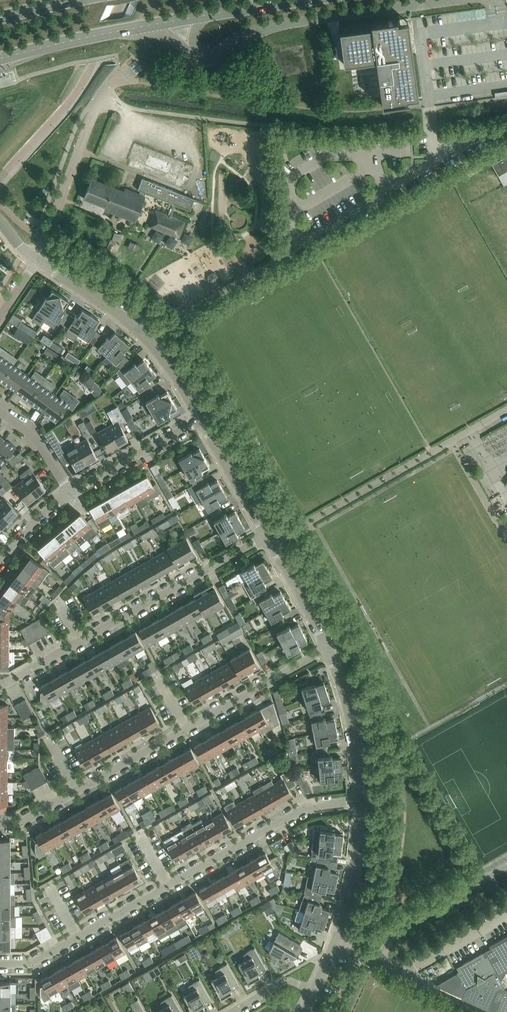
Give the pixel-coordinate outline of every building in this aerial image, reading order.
[(339,30),(343,64),(375,59),(382,105),(408,102),(408,101),(407,101),(407,99),(418,97),(408,21),(397,22),(396,20),(397,20),(397,19),(370,23),(371,26),(339,30)] [(506,170),(506,155),(491,164),(498,176),(506,170)] [(189,209),(194,198),(142,178),(137,189),(140,190),(138,194),(124,188),(123,191),(91,178),(83,198),(105,206),(104,209),(135,221),(145,196),(142,195),(144,191),(172,203),(167,214),(155,209),(149,224),(179,236),(185,221),(171,216),(175,204),(189,209)] [(107,241),(111,243),(113,239),(119,241),(122,234),(110,229),(107,237),(108,237),(107,241)] [(212,271),(208,274),(208,280),(213,282),(217,279),(217,274),(212,271)] [(43,321),(60,295),(52,290),(47,297),(45,296),(41,302),(40,301),(36,307),(39,309),(33,319),(42,324),(43,321)] [(68,300),(60,295),(43,321),(53,328),(58,321),(63,324),(69,314),(64,311),(66,309),(64,307),(68,300)] [(74,341),(78,334),(90,314),(82,309),(77,316),(75,315),(74,317),(69,314),(63,324),(68,328),(64,334),(74,341)] [(99,319),(90,314),(78,334),(93,344),(100,334),(95,330),(96,328),(94,327),(99,319)] [(17,326),(34,336),(37,331),(31,327),(20,321),(17,326)] [(17,327),(13,334),(27,343),(31,336),(17,327)] [(106,355),(122,338),(115,332),(109,338),(107,337),(105,338),(100,334),(93,344),(106,355)] [(129,345),(122,338),(106,355),(107,356),(103,361),(108,365),(112,361),(120,367),(129,359),(124,355),(125,353),(123,351),(129,345)] [(13,364),(17,358),(0,346),(0,377),(2,379),(1,380),(13,364)] [(131,381),(149,367),(143,359),(136,365),(135,363),(133,364),(129,359),(120,367),(131,381)] [(16,389),(27,374),(13,364),(1,380),(8,386),(9,384),(16,389)] [(155,374),(149,367),(131,381),(142,395),(152,389),(148,383),(150,382),(149,380),(155,374)] [(29,400),(45,378),(35,370),(31,377),(27,374),(16,389),(23,394),(22,395),(29,400)] [(89,377),(83,382),(95,396),(101,390),(89,377)] [(44,409),(54,394),(51,392),(56,385),(45,378),(29,400),(36,405),(37,404),(44,409)] [(57,420),(67,407),(72,410),(80,400),(64,389),(60,395),(58,397),(54,394),(44,409),(50,414),(49,415),(57,420)] [(156,395),(152,389),(142,395),(151,411),(172,400),(167,391),(159,395),(158,393),(156,395)] [(176,408),(172,400),(151,411),(158,423),(164,420),(164,418),(170,414),(169,413),(176,408)] [(122,401),(117,405),(120,409),(125,406),(122,401)] [(127,437),(120,424),(125,421),(126,421),(120,411),(117,406),(112,409),(110,411),(110,413),(110,415),(112,420),(114,423),(107,427),(117,444),(128,438),(127,437)] [(126,421),(132,431),(137,428),(131,418),(126,421)] [(83,421),(90,434),(96,431),(90,420),(84,423),(83,421)] [(90,434),(83,421),(78,424),(85,437),(90,434)] [(117,444),(107,427),(97,433),(106,450),(117,444)] [(51,430),(44,434),(52,445),(58,442),(58,441),(51,430)] [(8,441),(7,443),(0,438),(0,464),(2,465),(8,457),(12,452),(15,447),(8,441)] [(86,438),(76,444),(86,462),(96,456),(86,438)] [(52,445),(59,457),(65,454),(58,442),(52,445)] [(86,462),(76,444),(65,450),(75,468),(86,462)] [(177,456),(184,468),(204,457),(199,448),(192,453),(191,451),(184,454),(183,453),(177,456)] [(23,456),(19,452),(16,455),(11,459),(9,461),(13,466),(23,456)] [(209,466),(204,457),(184,468),(193,484),(203,478),(200,473),(202,472),(201,470),(209,466)] [(3,485),(7,490),(13,485),(12,485),(12,486),(0,472),(0,482),(3,485)] [(33,472),(23,479),(36,495),(45,488),(33,472)] [(155,476),(161,486),(166,483),(160,473),(155,476)] [(152,484),(146,475),(146,476),(137,481),(137,480),(145,496),(147,499),(160,491),(155,482),(152,484)] [(206,483),(203,478),(193,484),(202,500),(222,488),(217,480),(209,484),(208,482),(206,483)] [(26,502),(36,495),(23,479),(14,487),(26,502)] [(145,496),(137,480),(136,480),(137,481),(128,486),(128,485),(127,486),(136,501),(145,496)] [(173,495),(166,483),(161,486),(168,498),(173,495)] [(136,501),(127,486),(128,487),(119,492),(118,491),(127,506),(136,501)] [(227,497),(222,488),(202,500),(210,515),(221,510),(218,505),(220,503),(219,501),(227,497)] [(127,506),(118,491),(118,492),(109,497),(109,496),(108,496),(117,512),(120,517),(129,511),(127,506)] [(0,500),(0,510),(9,519),(17,511),(3,496),(0,500)] [(117,512),(108,496),(109,497),(100,502),(99,501),(99,502),(111,522),(111,521),(117,517),(115,513),(117,512)] [(111,522),(99,502),(99,503),(90,508),(90,507),(89,507),(98,522),(99,522),(101,527),(111,522)] [(9,519),(0,510),(0,528),(9,519)] [(224,515),(221,510),(210,515),(219,531),(240,520),(235,511),(227,515),(226,513),(224,515)] [(91,526),(80,513),(79,513),(80,514),(72,521),(72,520),(71,520),(83,534),(91,526)] [(176,514),(171,517),(174,522),(179,519),(176,514)] [(168,525),(174,522),(171,517),(166,520),(168,525)] [(83,534),(71,520),(72,521),(64,527),(63,527),(74,540),(83,534)] [(166,520),(160,523),(163,528),(168,525),(166,520)] [(244,528),(240,520),(219,531),(226,543),(233,540),(232,538),(238,534),(237,533),(244,528)] [(158,531),(163,528),(160,523),(155,526),(158,531)] [(74,540),(63,527),(63,528),(56,534),(55,534),(70,552),(78,545),(74,540)] [(70,552),(55,534),(54,534),(55,535),(47,541),(47,540),(46,541),(62,559),(70,552)] [(115,544),(121,541),(119,537),(113,540),(108,544),(110,547),(115,544)] [(167,548),(167,549),(176,564),(178,568),(188,562),(187,561),(185,563),(183,559),(187,556),(190,561),(197,557),(186,537),(167,548)] [(192,542),(198,552),(203,549),(197,539),(192,542)] [(62,559),(46,541),(47,542),(39,548),(38,547),(38,548),(53,566),(62,559)] [(107,542),(102,545),(105,551),(110,547),(107,542)] [(167,549),(158,554),(167,570),(176,564),(167,549)] [(96,556),(100,554),(97,551),(94,553),(88,557),(91,561),(96,556)] [(158,554),(148,560),(157,575),(167,570),(158,554)] [(30,556),(29,557),(30,558),(24,566),(23,565),(42,580),(49,571),(30,556)] [(83,568),(91,561),(88,557),(80,564),(83,568)] [(148,560),(139,565),(148,581),(157,575),(148,560)] [(255,564),(254,562),(247,566),(246,564),(240,568),(245,577),(247,580),(267,568),(262,560),(255,564)] [(80,570),(83,568),(80,564),(77,567),(72,572),(75,575),(80,570)] [(42,580),(23,565),(23,566),(24,566),(18,574),(17,574),(36,588),(42,580)] [(139,565),(130,570),(139,586),(148,581),(139,565)] [(267,568),(247,580),(242,583),(250,599),(256,596),(266,590),(263,585),(265,583),(264,581),(272,577),(267,568)] [(130,570),(120,576),(129,591),(139,586),(130,570)] [(36,588),(17,574),(16,574),(17,575),(11,583),(10,582),(29,597),(36,588)] [(120,576),(111,581),(120,597),(129,591),(120,576)] [(120,597),(111,581),(102,586),(110,602),(120,597)] [(29,597),(10,582),(10,583),(11,583),(4,591),(3,591),(18,602),(18,601),(23,605),(29,597)] [(224,604),(213,584),(203,590),(205,589),(208,593),(204,595),(201,591),(193,595),(195,598),(204,614),(205,615),(224,604)] [(218,587),(224,598),(229,595),(223,584),(218,587)] [(102,586),(92,592),(101,607),(110,602),(102,586)] [(269,595),(266,590),(256,596),(264,612),(285,600),(280,591),(272,596),(271,594),(269,595)] [(3,591),(4,592),(0,597),(0,602),(2,604),(0,606),(0,611),(8,614),(18,602),(3,591)] [(92,592),(83,597),(92,613),(101,607),(92,592)] [(42,594),(39,598),(41,600),(47,604),(48,603),(51,600),(42,594)] [(195,598),(189,601),(186,603),(195,619),(204,614),(195,598)] [(290,608),(285,600),(264,612),(273,627),(284,621),(281,616),(283,615),(282,613),(290,608)] [(186,603),(183,605),(177,608),(185,624),(195,619),(186,603)] [(177,608),(170,612),(167,614),(176,630),(185,624),(177,608)] [(8,614),(0,611),(0,630),(8,629),(8,614)] [(167,614),(164,616),(158,619),(167,635),(176,630),(167,614)] [(41,617),(36,620),(44,635),(49,632),(41,617)] [(158,619),(152,623),(148,624),(157,640),(167,635),(158,619)] [(44,635),(36,620),(30,623),(39,638),(44,635)] [(287,627),(284,621),(273,627),(282,643),(302,632),(298,624),(290,628),(289,626),(287,627)] [(39,638),(30,623),(25,626),(33,641),(39,638)] [(148,624),(145,626),(139,630),(148,646),(157,640),(148,624)] [(33,641),(25,626),(20,629),(25,638),(28,644),(33,641)] [(8,629),(0,630),(0,640),(8,640),(8,629)] [(135,632),(129,635),(126,637),(135,653),(144,647),(135,632)] [(307,641),(302,632),(282,643),(283,647),(288,655),(295,652),(294,650),(300,647),(299,645),(307,641)] [(126,637),(122,639),(116,643),(125,658),(135,653),(126,637)] [(8,640),(0,640),(0,651),(8,651),(8,640)] [(116,643),(110,646),(107,648),(116,664),(125,658),(116,643)] [(107,648),(104,650),(97,653),(106,669),(116,664),(107,648)] [(230,659),(231,661),(240,676),(241,679),(251,674),(251,673),(249,674),(246,670),(250,668),(253,673),(261,668),(249,648),(230,659)] [(256,653),(262,664),(267,661),(261,650),(256,653)] [(8,651),(0,651),(0,669),(9,669),(9,668),(8,668),(8,663),(9,663),(8,663),(8,651)] [(97,653),(91,657),(88,659),(97,674),(106,669),(97,653)] [(88,659),(85,660),(79,664),(87,680),(97,674),(88,659)] [(231,661),(221,666),(230,681),(240,676),(231,661)] [(79,664),(72,667),(69,669),(78,685),(87,680),(79,664)] [(221,666),(212,671),(221,687),(230,681),(221,666)] [(69,669),(66,671),(60,675),(68,690),(78,685),(69,669)] [(221,687),(212,671),(203,676),(212,692),(221,687)] [(60,675),(54,678),(50,680),(59,696),(68,690),(60,675)] [(203,676),(193,682),(202,697),(212,692),(203,676)] [(50,680),(47,682),(41,685),(44,691),(40,693),(40,701),(44,707),(51,703),(50,701),(59,696),(50,680)] [(193,682),(184,687),(193,703),(202,697),(193,682)] [(303,694),(304,698),(326,691),(323,682),(315,685),(314,682),(308,685),(307,683),(300,685),(303,694)] [(105,698),(109,696),(106,691),(102,694),(103,694),(98,697),(100,701),(105,698)] [(329,701),(326,691),(304,698),(310,715),(321,712),(319,706),(322,705),(321,703),(329,701)] [(25,699),(20,702),(28,717),(33,714),(25,699)] [(276,702),(279,714),(285,712),(282,700),(276,702)] [(28,717),(20,702),(14,705),(23,720),(28,717)] [(272,702),(260,709),(250,714),(259,730),(261,733),(279,723),(272,702)] [(150,706),(140,712),(149,727),(159,722),(150,706)] [(140,712),(131,717),(140,733),(149,727),(140,712)] [(322,719),(321,712),(310,715),(313,733),(336,728),(334,719),(325,721),(325,718),(322,719)] [(250,714),(244,717),(241,719),(250,735),(259,730),(250,714)] [(131,717),(121,722),(130,738),(140,733),(131,717)] [(241,719),(238,721),(232,725),(241,740),(250,735),(241,719)] [(121,722),(112,728),(121,743),(130,738),(121,722)] [(232,725),(225,728),(222,730),(231,746),(241,740),(232,725)] [(7,727),(0,727),(0,738),(13,738),(13,727),(7,727)] [(112,728),(103,733),(111,749),(121,743),(112,728)] [(338,738),(336,728),(313,733),(317,751),(328,749),(327,743),(330,742),(329,740),(338,738)] [(222,730),(219,732),(213,735),(222,751),(231,746),(222,730)] [(111,749),(103,733),(93,738),(102,754),(111,749)] [(213,735),(207,739),(203,741),(212,756),(222,751),(213,735)] [(0,738),(0,749),(13,749),(13,738),(0,738)] [(93,738),(84,744),(92,759),(102,754),(93,738)] [(203,741),(200,742),(194,746),(203,762),(212,756),(203,741)] [(84,744),(74,749),(83,765),(92,759),(84,744)] [(190,748),(184,751),(181,753),(190,769),(199,764),(190,748)] [(0,749),(0,760),(7,760),(13,760),(13,749),(0,749)] [(329,755),(328,749),(317,751),(318,769),(342,766),(341,756),(332,757),(332,755),(329,755)] [(181,753),(177,755),(171,759),(180,774),(190,769),(181,753)] [(171,759),(165,762),(162,764),(171,780),(180,774),(171,759)] [(162,764),(159,766),(152,769),(161,785),(171,780),(162,764)] [(39,766),(33,769),(42,783),(47,780),(39,766)] [(343,776),(342,766),(318,769),(320,782),(327,782),(327,780),(334,779),(334,777),(343,776)] [(42,783),(33,769),(28,772),(36,786),(42,783)] [(152,769),(146,773),(143,775),(152,790),(161,785),(152,769)] [(296,784),(288,769),(280,774),(282,778),(273,783),(282,799),(291,793),(289,788),(296,784)] [(293,773),(299,784),(304,781),(298,770),(293,773)] [(36,786),(28,772),(23,775),(26,779),(29,786),(31,789),(36,786)] [(143,775),(140,776),(133,780),(142,796),(152,790),(143,775)] [(133,780),(127,783),(124,785),(133,801),(142,796),(133,780)] [(232,787),(237,785),(234,780),(224,785),(227,790),(232,787)] [(0,781),(0,792),(7,792),(7,793),(13,792),(13,781),(7,781),(0,781)] [(273,783),(264,789),(272,804),(282,799),(273,783)] [(124,785),(121,787),(115,791),(123,806),(133,801),(124,785)] [(264,789),(261,785),(252,790),(254,794),(263,809),(272,804),(264,789)] [(211,792),(202,798),(204,803),(214,797),(211,792)] [(111,793),(105,796),(102,798),(111,814),(120,808),(111,793)] [(254,794),(245,799),(254,815),(263,809),(254,794)] [(102,798),(98,800),(92,803),(101,819),(111,814),(102,798)] [(245,799),(235,805),(244,820),(254,815),(245,799)] [(244,820),(235,805),(233,800),(223,806),(235,826),(244,820)] [(92,803),(86,807),(83,809),(92,824),(101,819),(92,803)] [(83,809),(79,811),(73,814),(82,830),(92,824),(83,809)] [(222,812),(213,817),(222,833),(231,828),(222,812)] [(73,814),(67,818),(64,820),(73,835),(82,830),(73,814)] [(213,817),(203,823),(212,838),(222,833),(213,817)] [(203,823),(201,819),(192,824),(194,828),(203,844),(212,838),(203,823)] [(64,820),(61,821),(54,825),(63,841),(73,835),(64,820)] [(54,825),(48,828),(45,830),(54,846),(63,841),(54,825)] [(320,827),(320,830),(314,829),(313,841),(319,841),(342,843),(343,834),(334,833),(334,831),(327,830),(327,828),(320,827)] [(194,828),(184,833),(193,849),(203,844),(194,828)] [(184,833),(182,829),(173,835),(184,854),(193,849),(184,833)] [(45,830),(42,832),(35,836),(38,841),(35,843),(35,851),(38,858),(46,853),(45,851),(54,846),(45,830)] [(173,835),(162,841),(164,845),(166,845),(174,860),(184,854),(173,835)] [(9,851),(9,839),(0,839),(0,851),(9,851)] [(286,843),(292,853),(297,850),(291,840),(286,843)] [(341,853),(342,843),(319,841),(312,841),(311,858),(317,859),(329,861),(329,854),(332,855),(332,852),(341,853)] [(111,849),(114,854),(115,856),(126,849),(122,843),(111,849)] [(109,857),(114,854),(111,849),(106,852),(101,855),(104,860),(109,857)] [(9,851),(0,851),(0,861),(9,861),(9,851)] [(276,855),(269,859),(265,852),(255,858),(264,873),(274,868),(275,870),(282,866),(276,855)] [(255,858),(249,861),(246,863),(255,879),(264,873),(255,858)] [(327,867),(329,861),(317,859),(313,877),(336,881),(338,872),(329,870),(330,868),(327,867)] [(9,861),(0,861),(0,872),(9,872),(9,861)] [(122,869),(119,863),(109,869),(112,874),(121,890),(131,884),(122,869)] [(122,869),(131,884),(140,879),(132,863),(122,869)] [(246,863),(243,865),(237,868),(246,884),(255,879),(246,863)] [(76,876),(85,870),(83,865),(73,871),(76,876)] [(237,868),(231,872),(227,874),(236,889),(246,884),(237,868)] [(9,872),(0,872),(0,883),(9,883),(9,872)] [(112,874),(103,879),(112,895),(121,890),(112,874)] [(227,874),(224,876),(218,879),(227,895),(236,889),(227,874)] [(336,881),(313,877),(308,875),(304,893),(321,897),(322,891),(325,891),(325,889),(334,891),(336,881)] [(103,879),(94,885),(103,900),(112,895),(103,879)] [(218,879),(212,883),(209,884),(217,900),(227,895),(218,879)] [(0,883),(0,894),(14,894),(14,883),(9,883),(0,883)] [(209,884),(205,886),(199,890),(208,906),(217,900),(209,884)] [(94,885),(84,890),(93,906),(103,900),(94,885)] [(84,890),(75,896),(83,911),(93,906),(84,890)] [(195,892),(189,896),(186,897),(195,913),(204,908),(195,892)] [(321,897),(304,893),(299,910),(326,918),(329,909),(321,906),(321,904),(319,903),(321,897)] [(0,894),(0,905),(14,905),(14,894),(0,894)] [(186,897),(182,899),(176,903),(185,918),(195,913),(186,897)] [(269,901),(262,905),(267,913),(274,909),(269,901)] [(176,903),(170,906),(167,908),(178,927),(188,922),(185,918),(176,903)] [(0,905),(0,915),(14,915),(14,905),(0,905)] [(167,908),(164,910),(157,913),(169,933),(178,927),(167,908)] [(326,918),(299,910),(299,911),(297,912),(295,919),(295,920),(300,922),(298,928),(310,933),(311,932),(310,932),(312,926),(314,927),(315,925),(323,928),(326,918)] [(157,913),(151,917),(148,919),(157,934),(159,938),(169,933),(157,913)] [(228,918),(225,913),(215,919),(218,924),(228,918)] [(0,915),(0,926),(15,926),(15,915),(14,915),(0,915)] [(148,919),(145,920),(139,924),(148,940),(157,934),(148,919)] [(139,924),(133,927),(129,929),(138,945),(148,940),(139,924)] [(0,926),(0,937),(15,937),(15,926),(0,926)] [(46,926),(41,929),(46,939),(52,936),(46,926)] [(46,939),(41,929),(35,932),(41,942),(46,939)] [(129,929),(126,931),(120,935),(129,950),(138,945),(129,929)] [(290,957),(293,953),(298,956),(297,955),(301,948),(299,947),(300,945),(278,932),(268,950),(273,958),(275,957),(279,964),(291,957),(290,957)] [(489,945),(490,948),(491,949),(489,951),(498,968),(501,966),(504,973),(506,971),(506,935),(489,945)] [(9,937),(0,937),(0,948),(9,948),(9,937)] [(116,937),(110,940),(107,942),(115,958),(125,952),(116,937)] [(177,947),(186,942),(183,937),(174,942),(177,947)] [(107,942),(103,944),(97,948),(106,963),(115,958),(107,942)] [(167,953),(177,947),(174,942),(165,948),(167,953)] [(259,976),(256,970),(264,966),(266,969),(266,968),(254,947),(246,952),(245,953),(243,954),(242,957),(243,959),(244,961),(238,964),(248,982),(259,976)] [(97,948),(91,951),(88,953),(97,969),(106,963),(97,948)] [(436,986),(461,997),(493,1011),(504,1011),(506,1006),(506,990),(502,988),(501,987),(503,986),(504,987),(505,987),(501,980),(500,979),(487,955),(484,956),(482,952),(456,967),(459,971),(457,972),(456,972),(457,974),(441,983),(436,986)] [(88,953),(85,955),(78,958),(87,974),(97,969),(88,953)] [(78,958),(72,962),(69,964),(78,979),(87,974),(78,958)] [(232,991),(229,986),(237,981),(238,984),(239,984),(227,963),(226,963),(217,968),(215,970),(215,972),(215,974),(217,976),(211,980),(221,998),(232,991)] [(69,964),(66,965),(60,969),(68,985),(78,979),(69,964)] [(157,966),(143,974),(146,980),(160,972),(157,966)] [(60,969),(53,972),(50,974),(59,990),(68,985),(60,969)] [(50,974),(47,976),(41,980),(43,985),(40,987),(40,995),(44,1002),(51,997),(50,995),(59,990),(50,974)] [(201,1002),(209,997),(210,1000),(211,1000),(199,978),(198,979),(189,984),(188,986),(187,988),(188,990),(189,992),(183,996),(192,1011),(195,1011),(204,1007),(201,1002)] [(9,993),(18,993),(18,992),(18,988),(18,985),(18,982),(0,982),(0,993),(9,993)] [(121,986),(125,993),(133,989),(128,982),(121,986)] [(9,993),(0,993),(0,1004),(9,1004),(9,993)] [(171,994),(171,995),(162,1000),(160,1002),(160,1004),(160,1006),(161,1008),(155,1011),(156,1011),(182,1011),(171,994)] [(137,998),(137,999),(130,1003),(135,1011),(145,1011),(137,998)] [(9,1004),(0,1004),(0,1011),(9,1011),(9,1004)]
